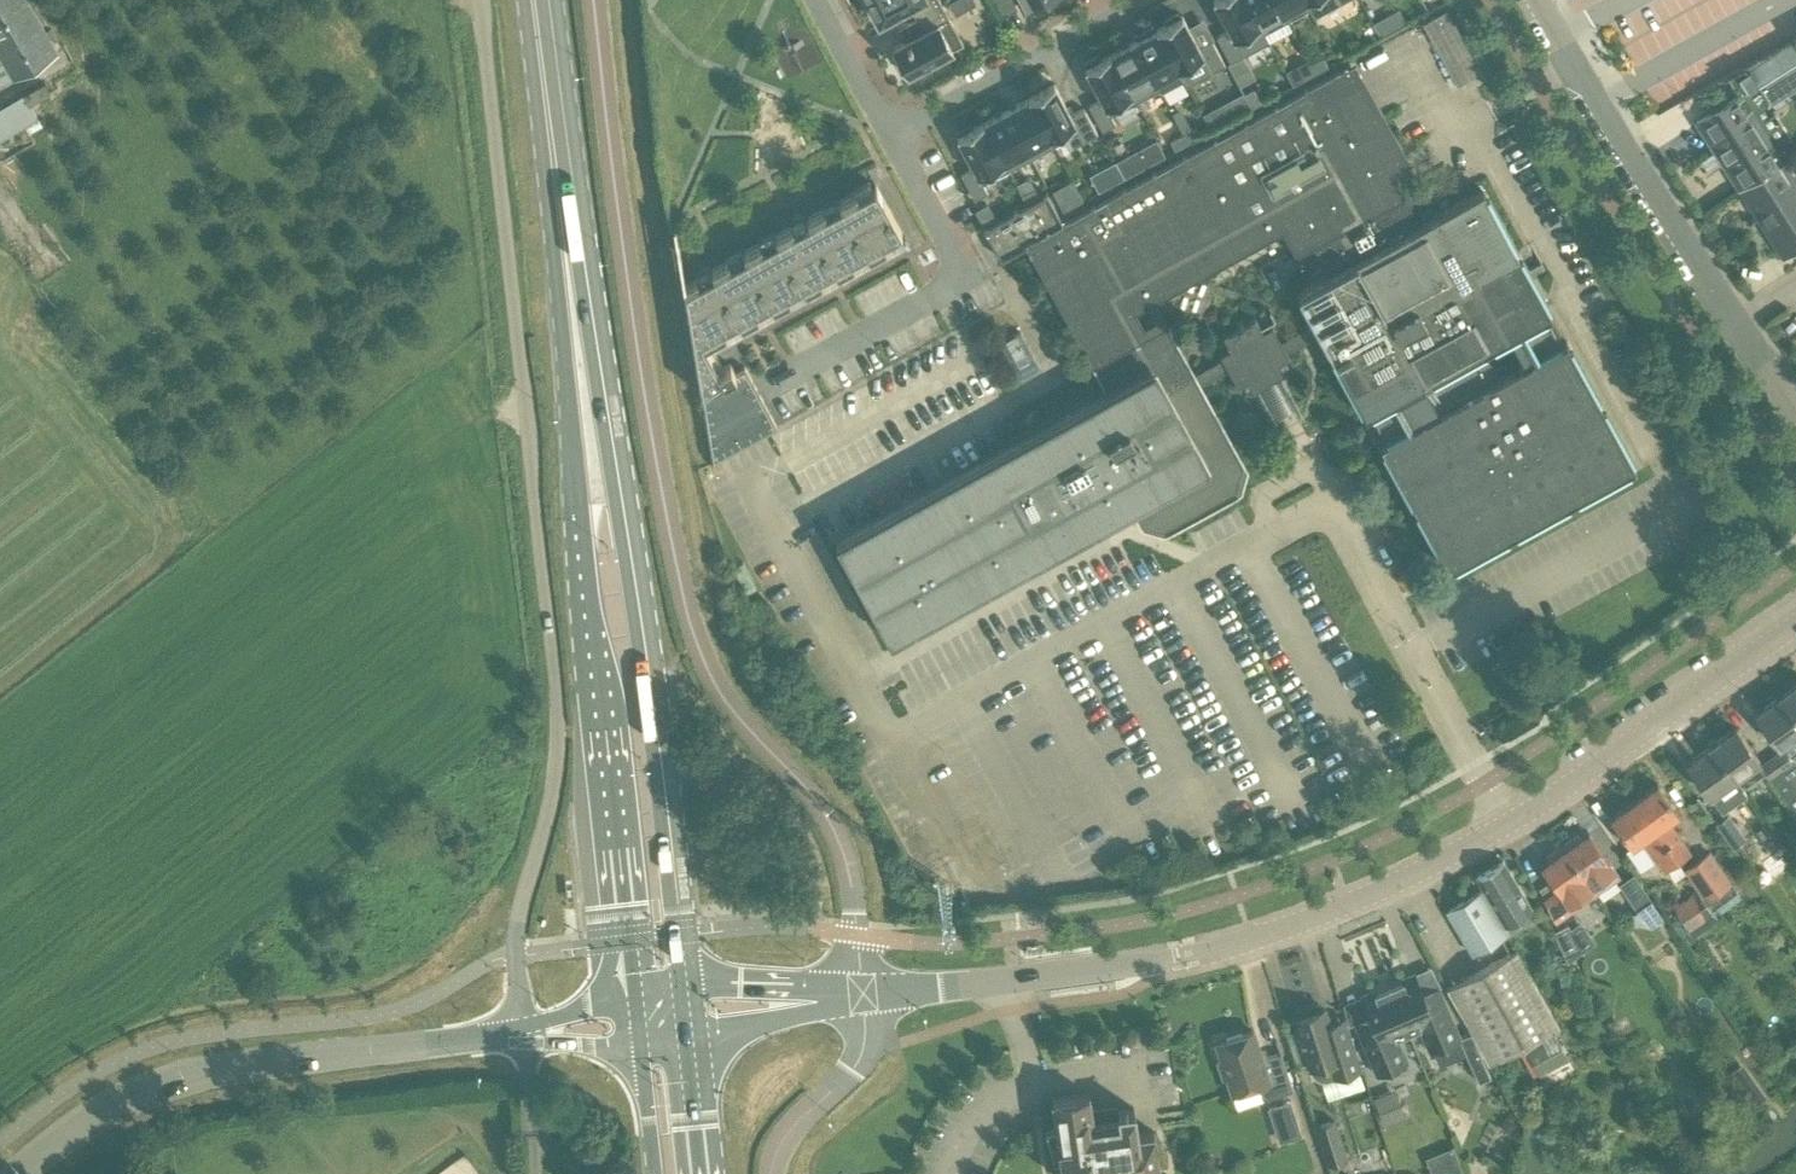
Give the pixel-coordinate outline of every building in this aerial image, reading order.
[(30,0),(0,0),(0,81),(12,74),(13,77),(60,51),(30,0)] [(880,19),(910,3),(917,16),(942,3),(941,0),(865,0),(872,12),(875,10),(880,19)] [(1025,8),(1029,6),(1031,10),(1045,3),(1043,0),(1020,0),(1025,8)] [(1246,0),(1215,0),(1230,28),(1217,35),(1231,60),(1268,40),(1246,0)] [(1268,40),(1270,39),(1265,31),(1287,19),(1277,0),(1246,0),(1268,40)] [(1309,0),(1277,0),(1287,19),(1310,7),(1314,16),(1316,14),(1309,0)] [(1316,14),(1343,0),(1309,0),(1316,14)] [(950,17),(942,3),(917,16),(924,29),(894,45),(896,49),(893,51),(902,69),(906,68),(908,71),(921,64),(923,68),(941,58),(939,54),(963,42),(950,17)] [(1373,22),(1380,34),(1406,20),(1399,8),(1373,22)] [(1482,71),(1447,9),(1423,23),(1457,85),(1482,71)] [(1167,22),(1158,26),(1188,83),(1226,63),(1212,38),(1199,44),(1183,13),(1181,14),(1179,10),(1165,18),(1167,22)] [(1143,34),(1134,39),(1161,90),(1183,79),(1186,84),(1188,83),(1158,26),(1156,27),(1154,24),(1141,30),(1143,34)] [(1752,66),(1772,98),(1795,83),(1795,38),(1795,37),(1752,66)] [(1161,90),(1134,39),(1110,52),(1135,100),(1159,88),(1160,91),(1161,90)] [(1135,100),(1110,52),(1101,57),(1099,53),(1085,60),(1087,64),(1085,65),(1102,96),(1089,103),(1103,129),(1116,122),(1111,113),(1135,100)] [(1311,62),(1315,71),(1328,64),(1324,55),(1311,62)] [(1303,78),(1315,71),(1311,62),(1298,69),(1303,78)] [(1070,217),(1069,216),(1067,217),(1064,218),(1062,219),(1047,190),(1043,192),(1044,194),(1018,208),(1017,206),(1014,208),(1015,210),(989,224),(988,223),(984,225),(994,244),(1002,257),(1032,240),(1036,247),(1097,357),(1141,332),(1127,308),(1286,219),(1299,242),(1320,230),(1339,265),(1410,226),(1385,181),(1378,184),(1373,170),(1399,156),(1349,66),(1350,65),(1348,63),(1339,68),(1339,67),(1308,85),(1308,84),(1305,88),(1279,102),(1278,100),(1274,102),(1275,104),(1248,119),(1247,117),(1243,119),(1244,121),(1218,136),(1217,134),(1213,136),(1214,138),(1187,152),(1186,151),(1182,153),(1157,169),(1156,167),(1152,169),(1153,171),(1126,186),(1125,184),(1121,186),(1122,188),(1096,203),(1095,201),(1091,203),(1092,205),(1070,217)] [(40,117),(31,102),(51,90),(45,80),(0,106),(0,139),(40,117)] [(1054,82),(1030,95),(1056,143),(1068,136),(1073,145),(1097,132),(1084,106),(1071,113),(1054,82)] [(1253,88),(1243,93),(1250,107),(1260,102),(1253,88)] [(1741,187),(1785,159),(1741,91),(1697,120),(1741,187)] [(1030,95),(1006,108),(1031,156),(1056,143),(1030,95)] [(1031,156),(1006,108),(981,121),(1007,169),(1031,156)] [(983,182),(1007,169),(981,121),(973,125),(971,122),(957,129),(959,133),(957,134),(974,165),(961,172),(975,197),(988,190),(983,182)] [(1183,132),(1188,141),(1201,134),(1196,125),(1183,132)] [(1175,148),(1188,141),(1183,132),(1171,139),(1175,148)] [(1116,159),(1105,165),(1114,181),(1124,175),(1116,159)] [(1741,187),(1783,253),(1795,245),(1795,176),(1785,159),(1741,187)] [(713,460),(778,425),(746,365),(736,370),(732,362),(720,368),(706,342),(727,331),(725,327),(740,319),(743,323),(759,314),(757,310),(772,301),(774,306),(791,297),(789,293),(804,284),(806,288),(823,279),(820,275),(835,267),(838,271),(854,262),(852,258),(868,250),(870,254),(886,245),(884,241),(902,231),(876,183),(858,193),(856,189),(839,198),(842,202),(826,210),(824,206),(808,215),(810,219),(794,227),(792,223),(776,232),(778,236),(763,245),(760,241),(744,250),(746,253),(731,262),(729,258),(712,267),(714,271),(699,279),(697,275),(686,281),(683,263),(682,253),(677,225),(676,222),(673,222),(713,460)] [(1022,193),(1026,202),(1040,195),(1035,186),(1022,193)] [(1223,356),(1191,374),(1161,321),(1141,332),(1097,357),(1113,385),(838,539),(891,636),(1137,502),(1146,517),(1164,523),(1236,483),(1237,484),(1242,465),(1230,445),(1235,442),(1217,410),(1213,413),(1197,386),(1230,368),(1238,384),(1243,381),(1245,387),(1251,384),(1253,389),(1269,380),(1286,371),(1283,366),(1289,363),(1285,358),(1290,355),(1287,350),(1321,333),(1366,414),(1367,413),(1382,440),(1381,441),(1449,566),(1635,464),(1483,187),(1410,226),(1339,265),(1297,288),(1314,321),(1281,339),(1273,323),(1262,328),(1255,315),(1250,318),(1251,319),(1229,332),(1228,331),(1223,333),(1230,346),(1221,351),(1223,356)] [(1071,205),(1084,198),(1079,189),(1066,196),(1071,205)] [(999,343),(1020,381),(1042,369),(1021,331),(999,343)] [(1780,694),(1795,716),(1795,683),(1780,694)] [(1780,694),(1756,711),(1780,743),(1795,732),(1795,716),(1780,694)] [(1762,756),(1769,751),(1746,718),(1712,743),(1735,775),(1743,786),(1764,771),(1795,815),(1795,814),(1795,789),(1772,754),(1765,760),(1762,756)] [(1687,761),(1710,793),(1735,775),(1712,743),(1687,761)] [(1795,779),(1795,762),(1785,745),(1772,754),(1795,789),(1795,787),(1792,782),(1795,779)] [(1634,799),(1678,860),(1691,851),(1668,819),(1679,811),(1658,782),(1634,799)] [(1700,929),(1705,935),(1723,923),(1705,898),(1697,886),(1684,869),(1678,860),(1634,799),(1610,816),(1631,845),(1642,837),(1665,870),(1670,866),(1689,895),(1674,905),(1693,933),(1700,929)] [(1731,812),(1719,821),(1735,844),(1747,835),(1731,812)] [(1593,888),(1617,871),(1588,831),(1580,836),(1577,832),(1561,844),(1593,888)] [(1541,864),(1556,886),(1543,896),(1547,901),(1552,914),(1557,920),(1596,891),(1593,888),(1561,844),(1546,855),(1549,859),(1541,864)] [(1710,849),(1685,867),(1706,898),(1731,880),(1710,849)] [(1503,859),(1476,875),(1484,888),(1446,910),(1471,952),(1511,928),(1507,921),(1531,907),(1503,859)] [(1634,872),(1618,882),(1638,910),(1653,900),(1634,872)] [(1579,946),(1568,922),(1553,928),(1565,953),(1579,946)] [(1523,1044),(1553,1027),(1558,1024),(1515,947),(1457,980),(1447,986),(1489,1063),(1523,1044)] [(1431,1041),(1441,1045),(1461,1037),(1439,985),(1423,991),(1415,971),(1401,977),(1402,979),(1388,986),(1408,1033),(1425,1026),(1431,1041)] [(1398,1063),(1402,1054),(1395,1038),(1408,1033),(1388,986),(1376,991),(1375,988),(1361,994),(1370,1014),(1355,1021),(1377,1072),(1398,1063)] [(1294,1016),(1312,1069),(1315,1074),(1321,1078),(1327,1077),(1360,1067),(1349,1035),(1335,1039),(1324,1006),(1294,1016)] [(1569,1054),(1569,1053),(1553,1027),(1523,1044),(1540,1072),(1569,1054)] [(1262,1097),(1292,1087),(1280,1051),(1263,1056),(1254,1029),(1216,1041),(1221,1058),(1217,1059),(1223,1075),(1227,1074),(1232,1091),(1257,1082),(1262,1097)] [(1479,1051),(1467,1056),(1478,1080),(1490,1075),(1479,1051)] [(1751,1108),(1767,1097),(1743,1064),(1728,1074),(1751,1108)] [(1374,1096),(1383,1118),(1399,1111),(1390,1089),(1374,1096)] [(1064,1173),(1102,1173),(1160,1166),(1154,1129),(1138,1131),(1134,1106),(1092,1112),(1089,1091),(1053,1096),(1064,1173)] [(1292,1100),(1266,1108),(1277,1143),(1303,1135),(1292,1100)] [(1328,1163),(1348,1157),(1335,1117),(1315,1124),(1328,1163)] [(1424,1159),(1430,1173),(1435,1173),(1465,1173),(1453,1147),(1424,1159)]
